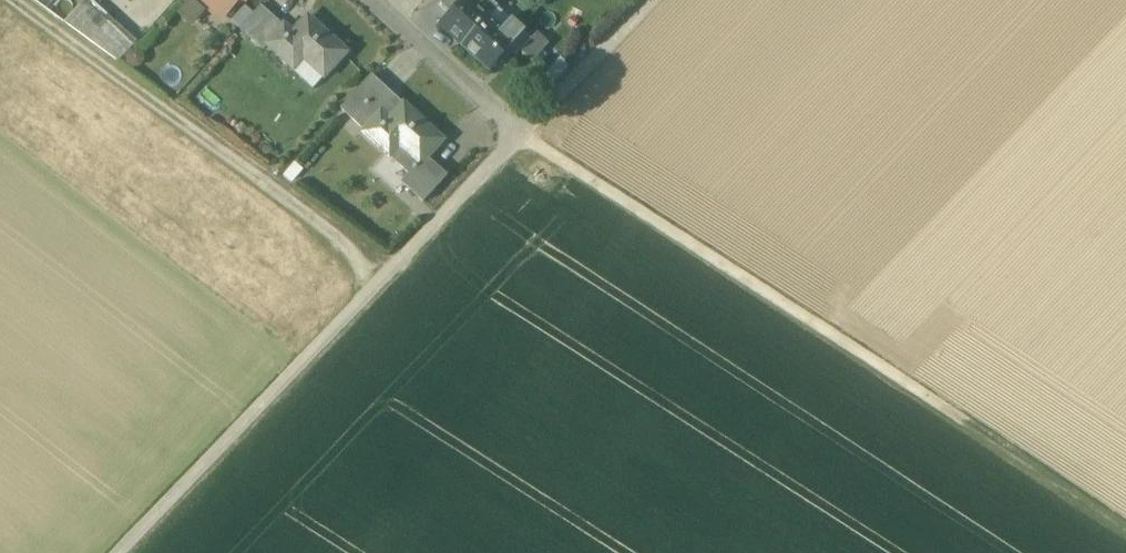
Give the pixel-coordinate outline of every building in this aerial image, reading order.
[(88,0),(85,0),(64,22),(119,61),(135,43),(88,0)] [(224,15),(238,0),(208,0),(224,15)] [(466,0),(462,0),(452,11),(440,25),(463,46),(486,19),(477,10),(466,0)] [(442,2),(452,11),(462,0),(444,0),(442,2)] [(477,10),(486,0),(466,0),(477,10)] [(488,0),(486,0),(477,10),(486,19),(497,8),(488,0)] [(284,27),(261,6),(240,28),(264,51),(268,46),(267,45),(284,27)] [(346,53),(307,18),(292,34),(284,27),(267,45),(268,46),(293,69),(302,59),(323,78),(346,53)] [(503,34),(486,19),(463,46),(490,70),(514,44),(503,34)] [(523,34),(512,25),(503,34),(514,44),(523,34)] [(537,34),(521,52),(532,63),(548,45),(537,34)] [(560,58),(543,75),(552,84),(569,66),(560,58)] [(382,85),(371,76),(352,96),(363,105),(382,85)] [(403,105),(382,85),(363,105),(352,96),(340,109),(364,132),(380,114),(388,122),(403,105)] [(442,141),(403,105),(388,122),(380,114),(364,132),(363,133),(389,157),(405,140),(426,159),(427,158),(442,141)] [(426,159),(405,140),(389,157),(409,175),(410,177),(426,159)] [(447,177),(427,158),(426,159),(410,177),(409,175),(402,183),(423,203),(447,177)]
